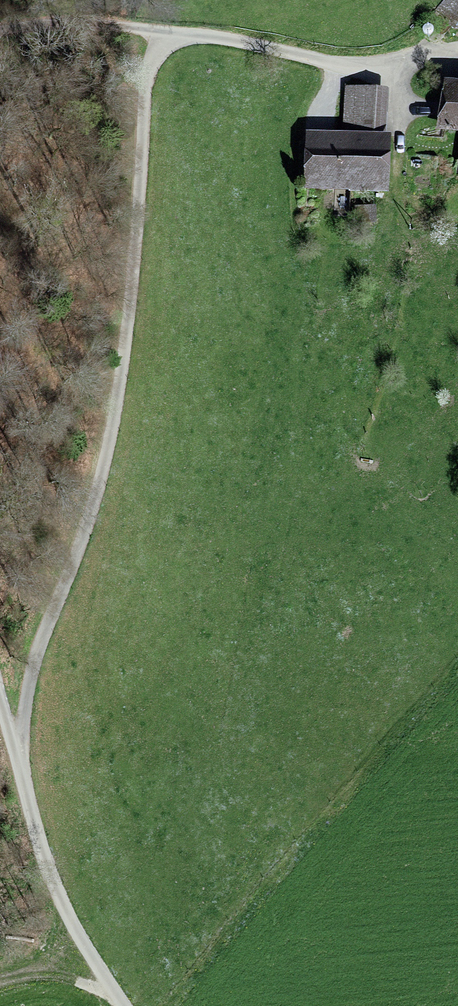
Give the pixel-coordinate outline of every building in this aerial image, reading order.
[(425,33),(441,45),(457,24),(457,0),(451,0),(425,33)] [(307,130),(305,189),(390,192),(392,131),(387,131),(388,87),(346,86),(344,131),(307,130)] [(429,87),(421,135),(446,139),(448,127),(457,129),(457,92),(429,87)] [(356,223),(374,222),(373,210),(355,211),(356,223)]
